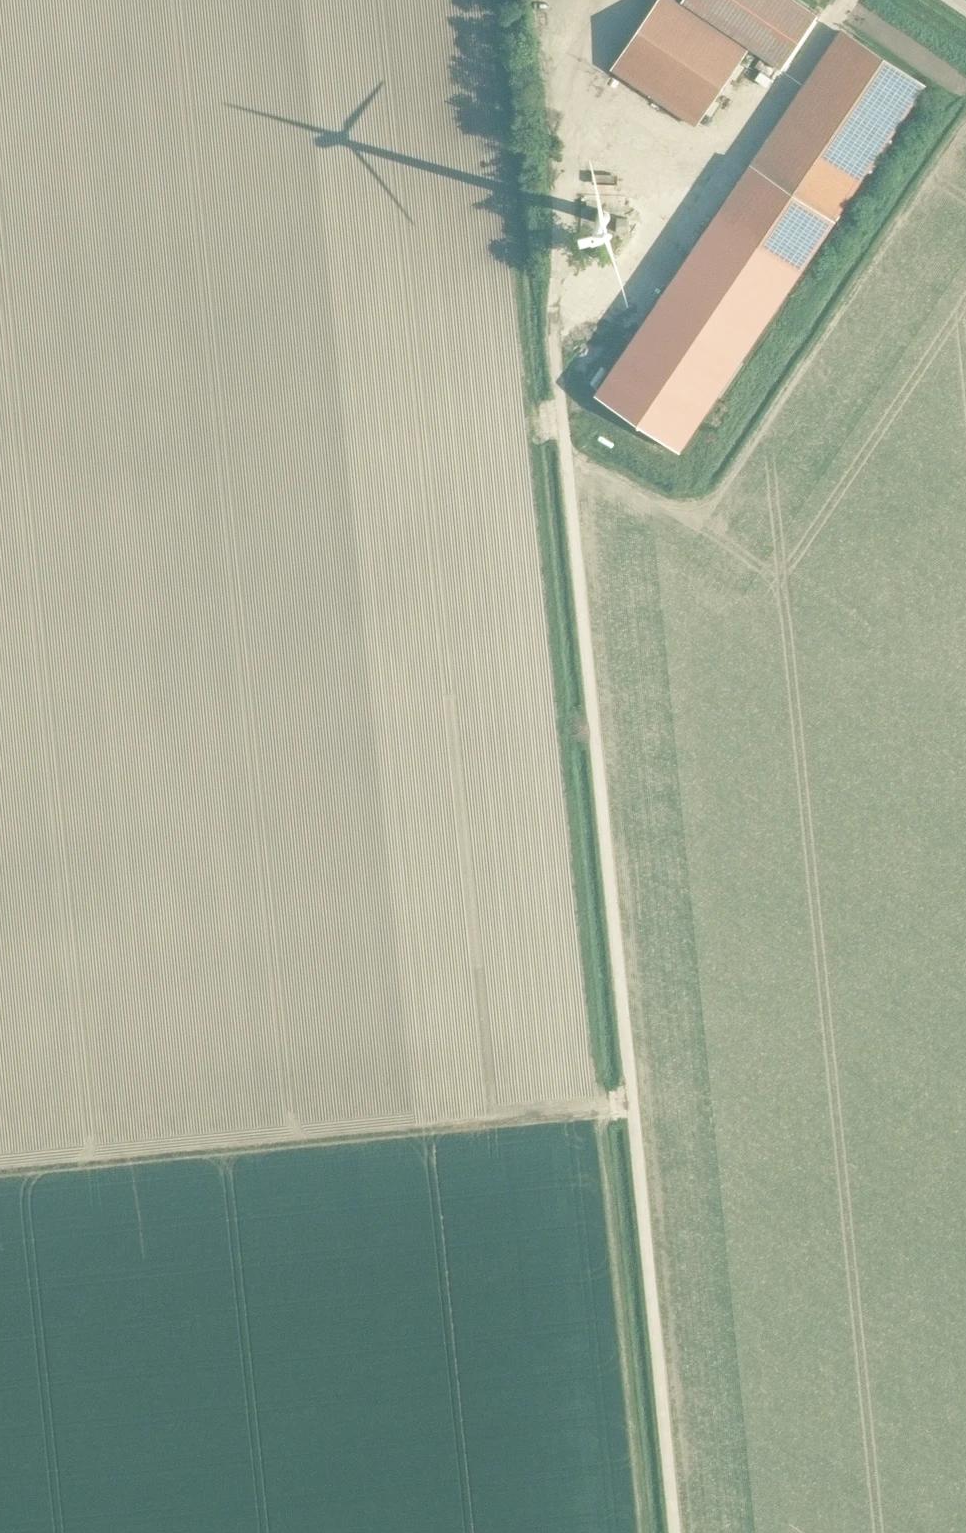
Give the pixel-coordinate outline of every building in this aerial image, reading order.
[(678,0),(658,0),(611,69),(694,125),(747,46),(680,2),(678,0)] [(793,0),(681,0),(680,2),(747,46),(780,69),(816,15),(793,0)] [(846,28),(753,166),(719,217),(805,275),(932,86),(846,28)]
